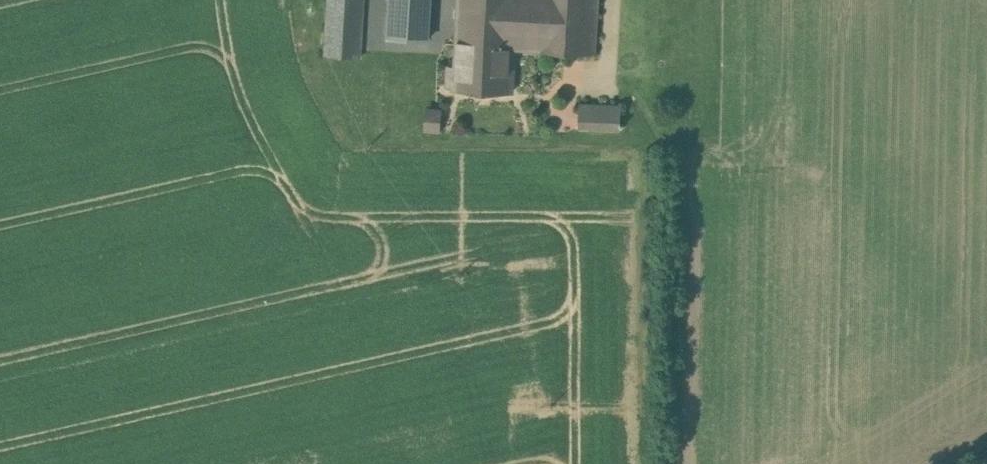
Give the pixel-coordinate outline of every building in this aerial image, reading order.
[(324,55),(359,57),(363,0),(328,0),(324,55)] [(388,37),(428,39),(430,0),(390,0),(388,37)] [(456,37),(513,41),(515,0),(458,0),(456,37)] [(513,41),(513,48),(593,52),(596,0),(515,0),(513,41)] [(513,41),(456,37),(454,65),(449,65),(447,86),(453,86),(453,89),(512,91),(513,48),(513,41)] [(621,105),(579,103),(578,128),(620,130),(621,105)]
